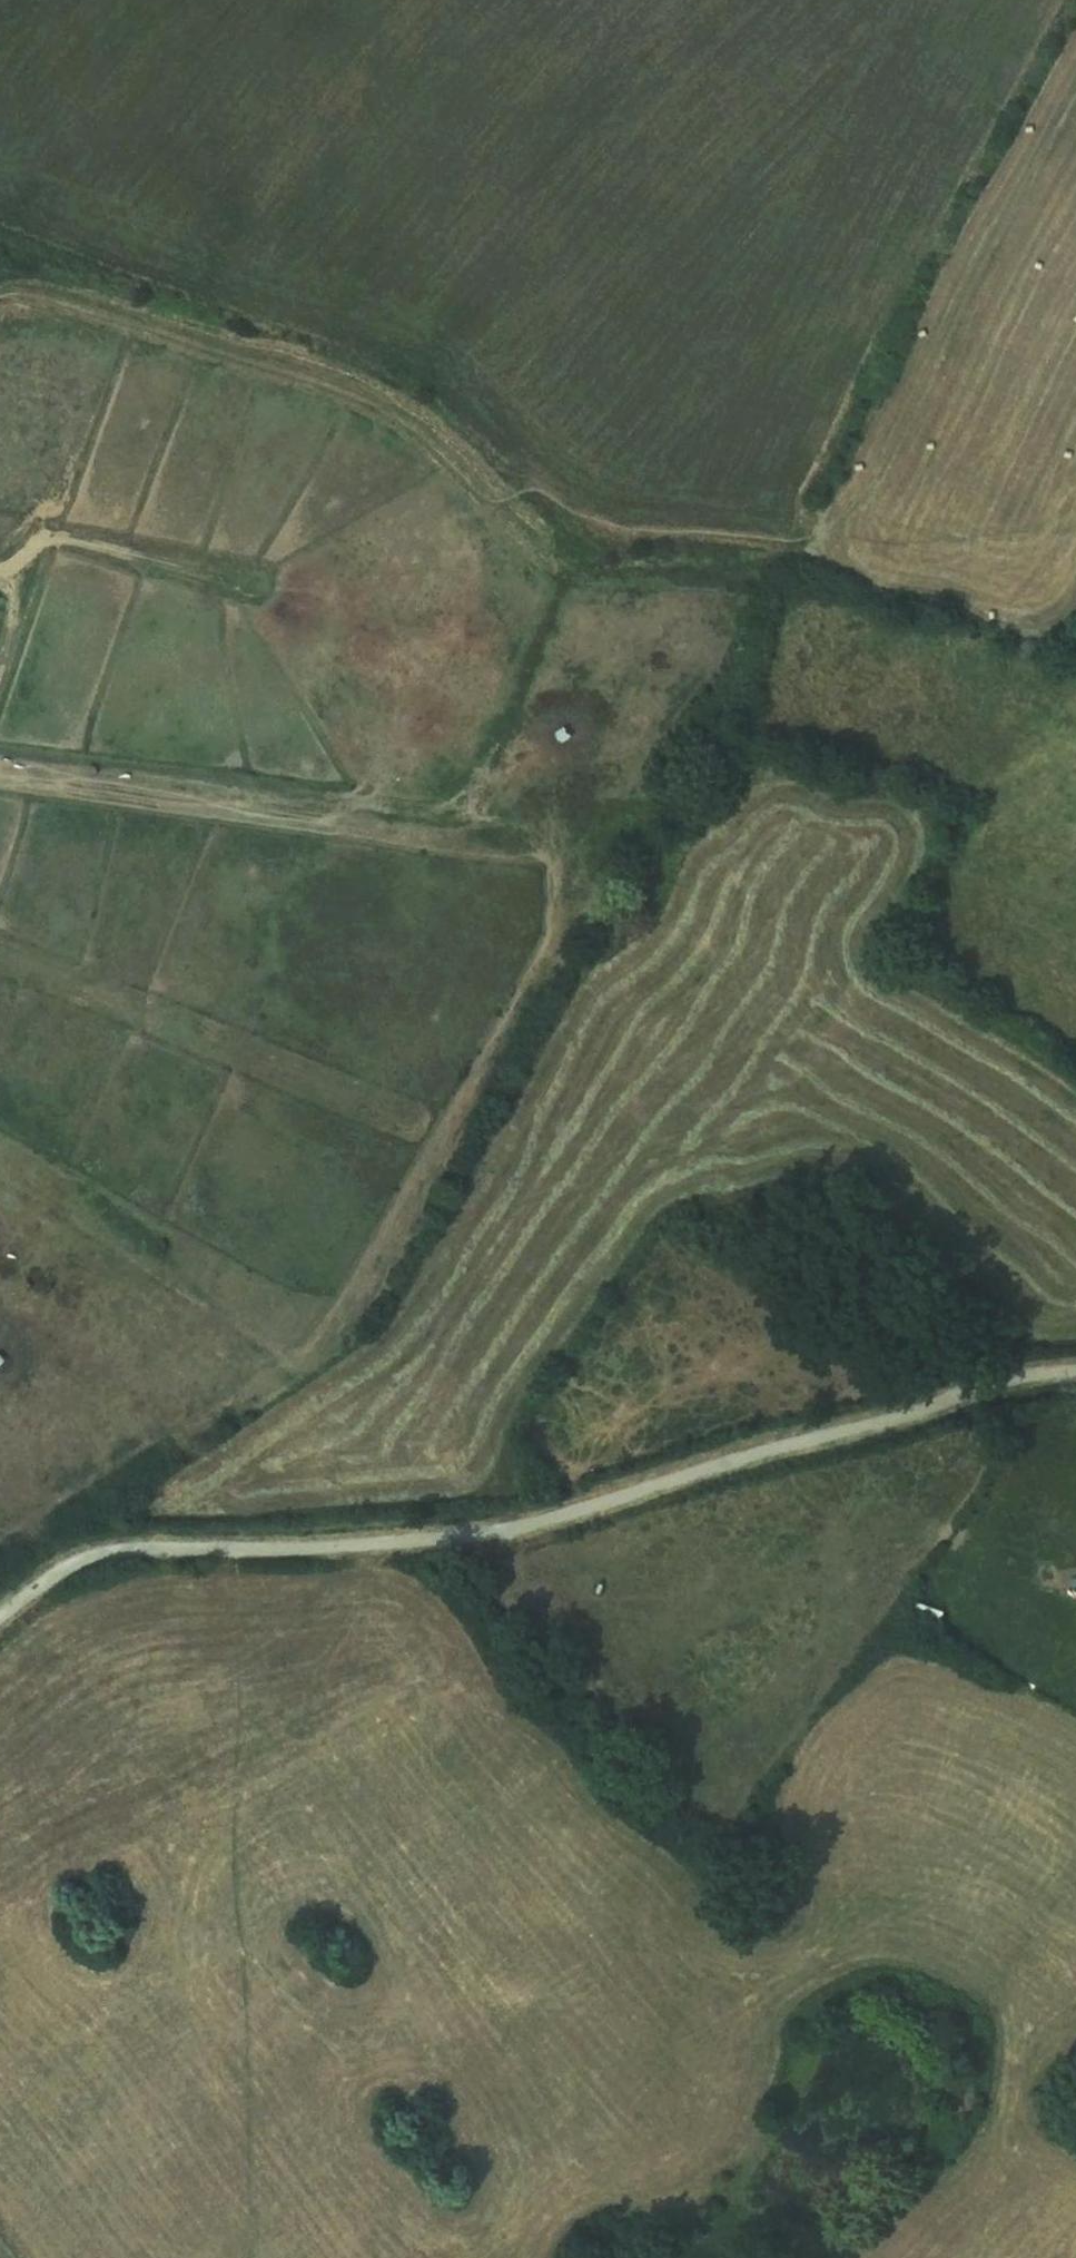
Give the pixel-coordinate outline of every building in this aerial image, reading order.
[(22,1626),(12,1615),(0,1624),(0,1629),(8,1638),(22,1626)]
